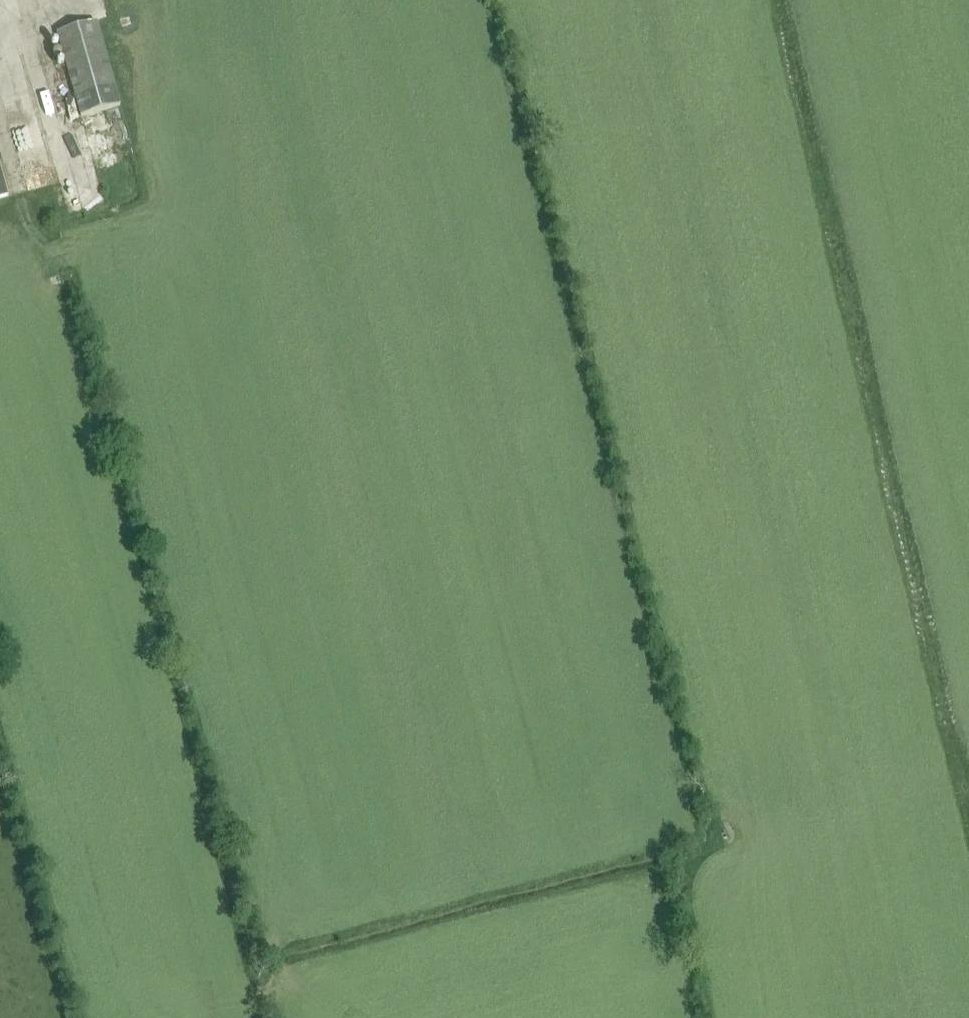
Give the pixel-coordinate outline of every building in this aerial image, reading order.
[(120,106),(96,22),(56,34),(81,118),(120,106)] [(1,196),(12,194),(4,155),(0,156),(0,190),(1,196)]
